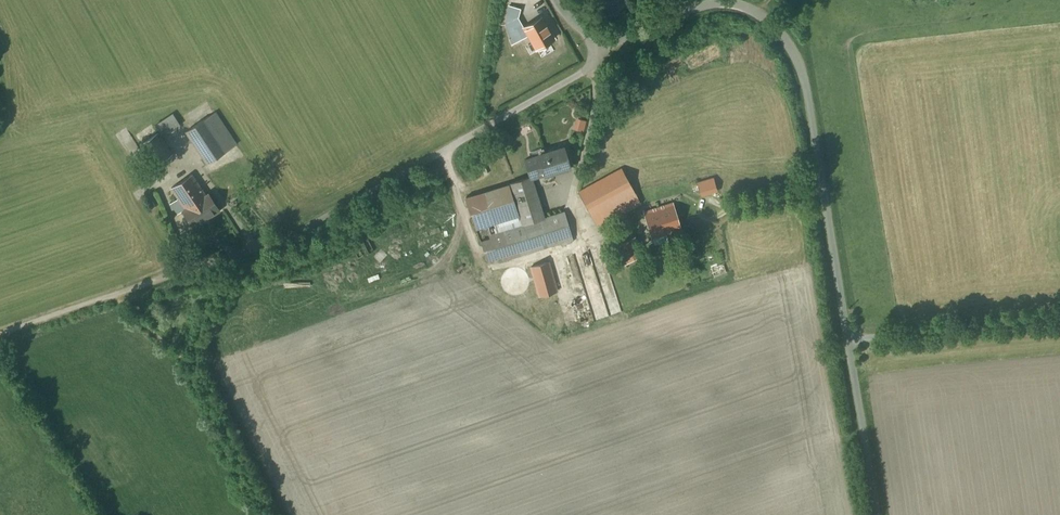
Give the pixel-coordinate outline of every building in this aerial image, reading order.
[(521,8),(510,5),(507,23),(509,31),(520,25),(522,23),(518,17),(521,8)] [(542,18),(524,27),(522,23),(520,25),(524,37),(529,34),(536,48),(553,39),(542,18)] [(520,25),(509,31),(513,43),(524,37),(520,25)] [(237,144),(215,112),(204,119),(216,137),(198,149),(208,163),(237,144)] [(204,119),(186,131),(198,149),(216,137),(204,119)] [(174,122),(162,131),(166,137),(179,129),(174,122)] [(158,133),(142,144),(156,165),(172,154),(158,133)] [(564,147),(538,155),(544,173),(544,175),(571,167),(564,147)] [(538,155),(525,160),(530,177),(531,177),(544,173),(538,155)] [(622,169),(579,192),(597,225),(640,202),(634,190),(622,169)] [(192,174),(171,188),(185,208),(206,195),(192,174)] [(530,177),(510,183),(523,224),(544,218),(531,177),(530,177)] [(715,178),(698,183),(702,196),(719,191),(715,178)] [(510,183),(484,192),(466,197),(487,261),(510,256),(502,231),(523,224),(510,183)] [(185,208),(182,210),(193,227),(220,210),(209,193),(206,195),(185,208)] [(674,203),(644,212),(651,237),(681,228),(674,203)] [(523,224),(502,231),(510,256),(510,258),(561,242),(562,245),(573,242),(572,239),(573,239),(565,211),(544,218),(523,224)] [(635,236),(614,248),(623,265),(644,254),(635,236)] [(548,262),(532,267),(540,295),(556,291),(548,262)] [(514,267),(511,268),(509,269),(508,270),(506,271),(505,273),(504,274),(503,276),(502,278),(502,279),(502,281),(502,284),(502,285),(503,286),(504,288),(505,289),(506,291),(508,293),(511,294),(513,294),(516,295),(519,294),(521,293),(523,292),(525,291),(526,290),(527,288),(528,286),(529,284),(529,282),(529,281),(529,279),(529,277),(528,276),(528,274),(527,273),(526,272),(524,271),(522,269),(520,268),(517,267),(516,267),(514,267)]
